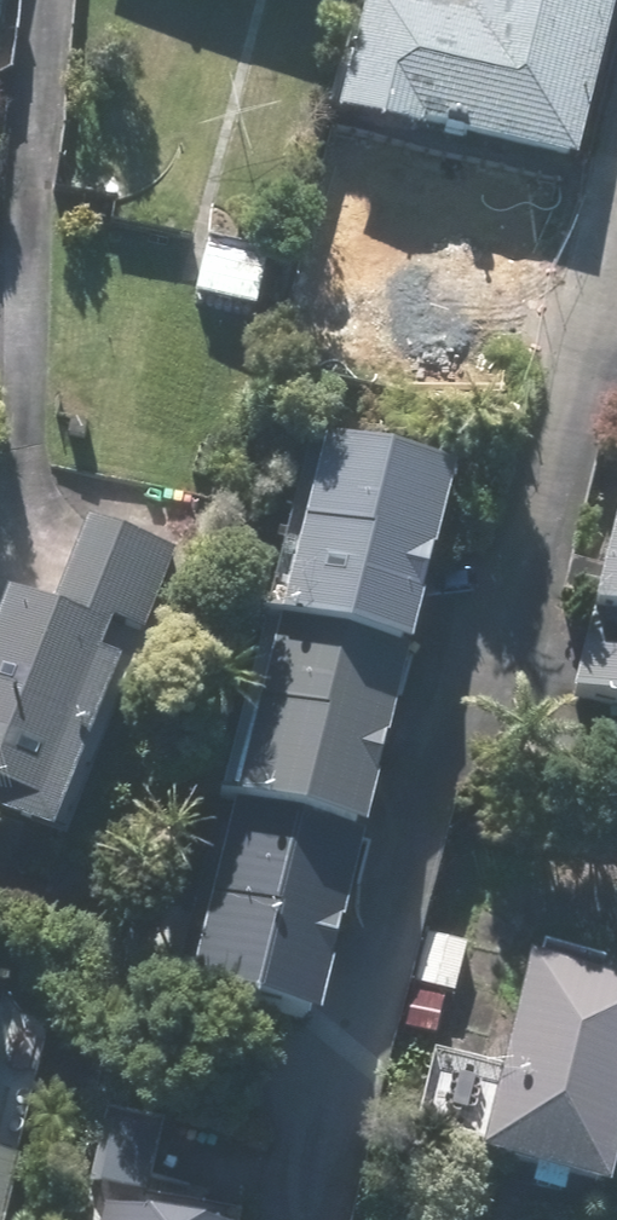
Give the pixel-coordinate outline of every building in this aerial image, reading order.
[(568,174),(610,0),(467,0),(464,15),(400,0),(356,0),(279,321),(365,342),(414,137),(568,174)] [(254,254),(185,247),(180,306),(249,313),(254,254)] [(170,1006),(296,1038),(439,480),(312,448),(170,1006)] [(607,510),(566,699),(616,710),(616,513),(607,510)] [(106,669),(86,661),(101,624),(136,638),(170,552),(83,518),(45,614),(0,596),(0,832),(36,847),(106,669)] [(616,1130),(616,988),(520,965),(471,1174),(599,1204),(616,1130)]
